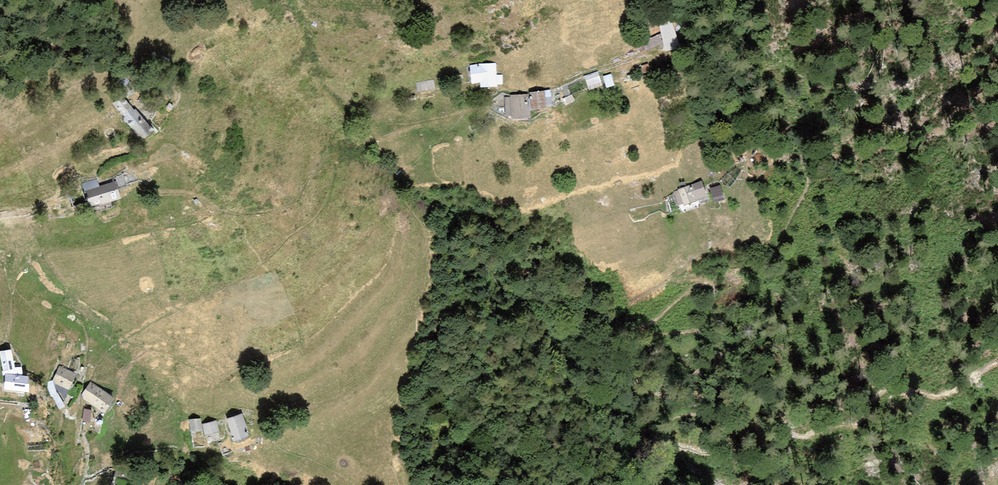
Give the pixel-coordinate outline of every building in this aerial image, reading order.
[(666,51),(680,47),(672,20),(659,23),(661,34),(664,44),(666,51)] [(640,53),(664,44),(661,34),(636,44),(640,53)] [(480,83),(480,87),(497,87),(497,85),(503,84),(503,74),(497,75),(496,63),(479,64),(470,65),(472,84),(480,83)] [(598,71),(584,76),(589,91),(603,86),(598,71)] [(611,74),(603,76),(606,88),(614,85),(611,74)] [(128,78),(120,82),(128,96),(137,91),(128,78)] [(434,80),(416,83),(418,92),(435,89),(434,80)] [(546,108),(544,91),(529,92),(532,110),(546,108)] [(529,93),(510,95),(510,97),(505,98),(506,116),(511,116),(512,119),(531,117),(529,93)] [(572,94),(563,99),(566,106),(575,101),(572,94)] [(125,117),(134,110),(121,96),(112,103),(125,117)] [(143,139),(154,130),(135,109),(134,110),(125,117),(124,118),(143,139)] [(86,191),(100,186),(97,179),(82,184),(85,191),(86,191)] [(99,205),(122,198),(116,181),(100,186),(86,191),(91,206),(99,204),(99,205)] [(696,200),(707,196),(701,181),(689,186),(689,185),(678,189),(678,190),(673,192),(678,206),(683,204),(684,206),(697,201),(696,200)] [(720,185),(711,188),(715,202),(725,199),(720,185)] [(22,367),(15,367),(11,350),(0,351),(0,355),(3,371),(2,371),(3,375),(5,376),(5,374),(23,376),(22,367)] [(77,374),(60,365),(52,382),(55,384),(69,390),(77,374)] [(23,376),(5,374),(5,376),(4,389),(29,392),(29,377),(23,376)] [(115,398),(90,381),(80,396),(105,413),(115,398)] [(65,400),(69,390),(55,384),(65,400)] [(92,410),(84,409),(82,421),(90,422),(92,410)] [(242,413),(227,419),(234,439),(250,433),(242,413)] [(199,418),(190,420),(192,431),(202,430),(199,418)] [(216,420),(202,424),(205,435),(219,431),(216,420)] [(133,471),(117,467),(114,476),(130,481),(133,471)]
